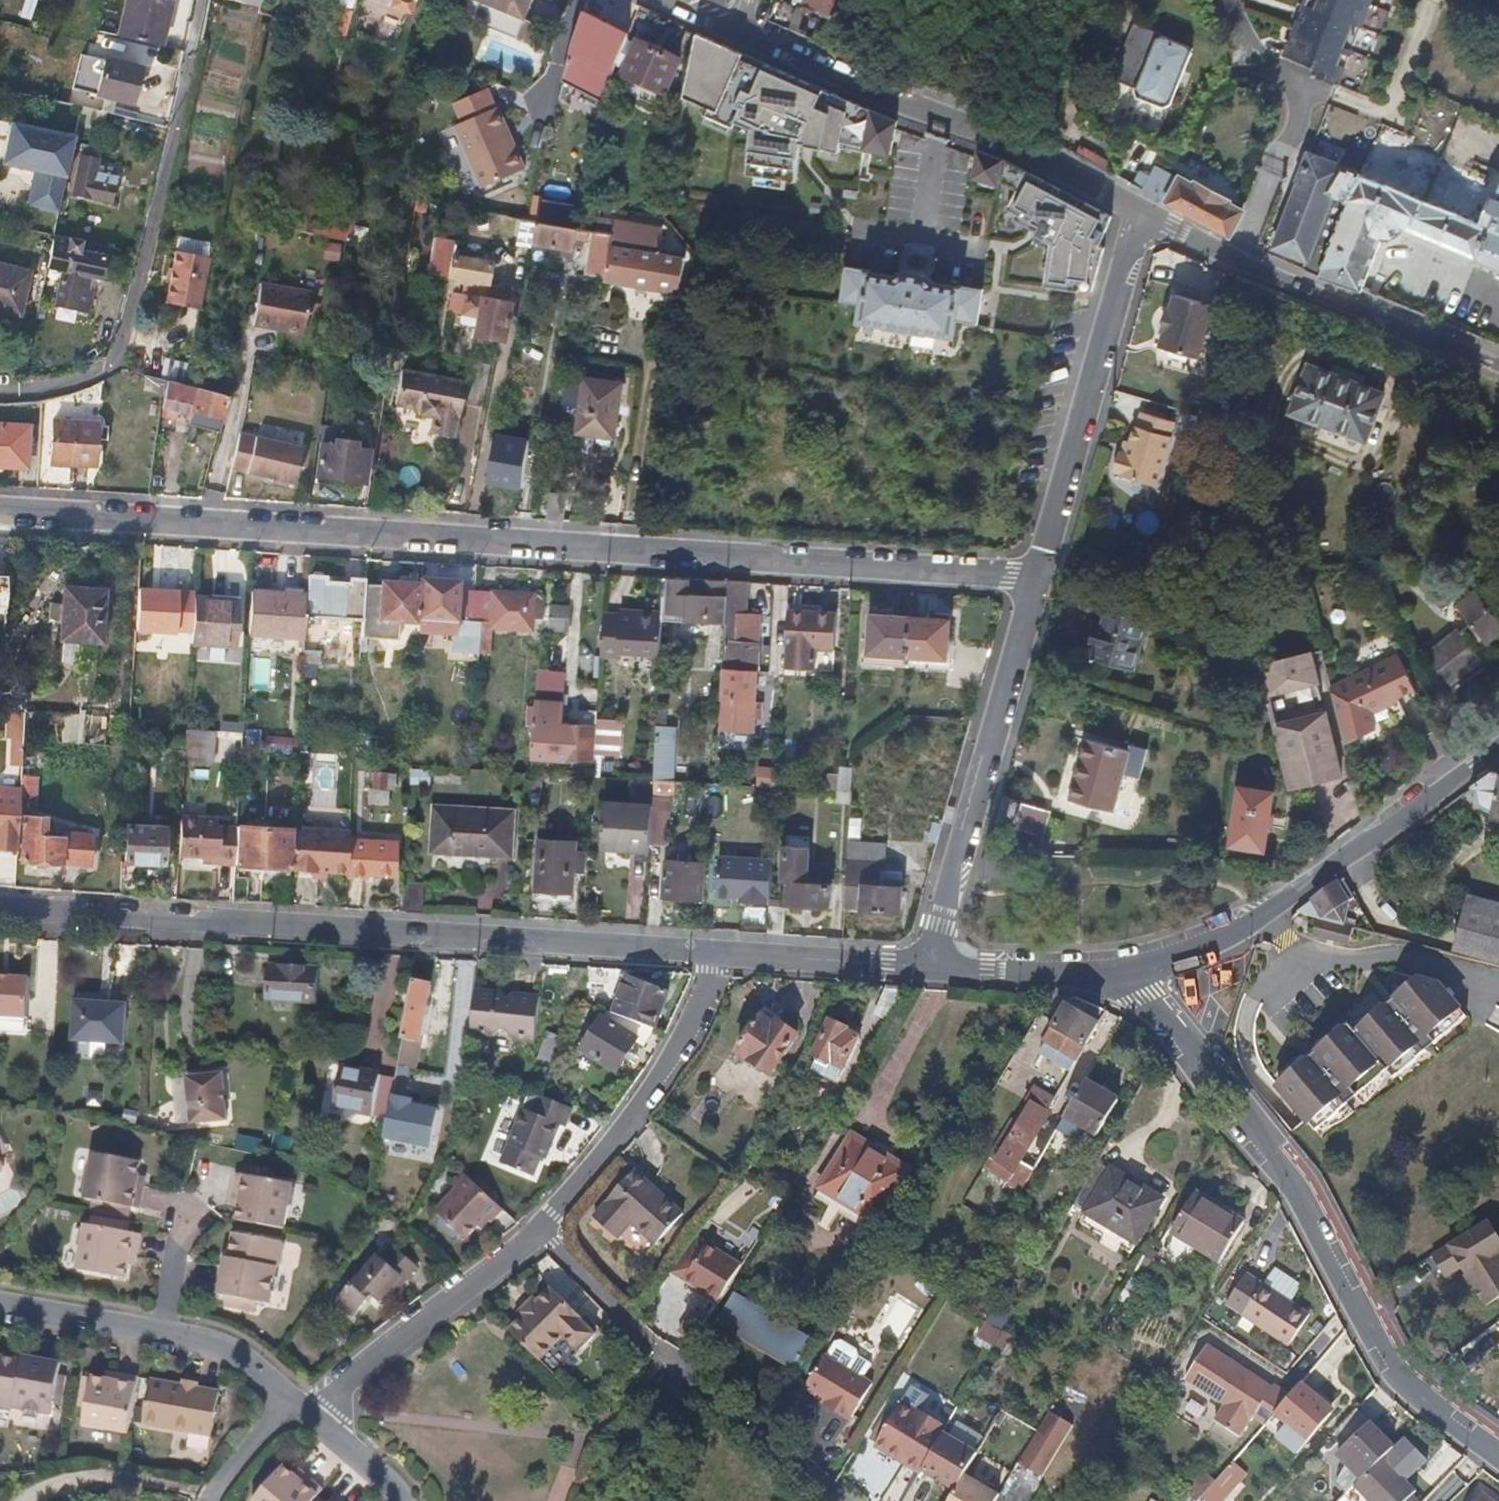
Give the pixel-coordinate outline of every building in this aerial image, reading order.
[(160,45),(169,2),(159,0),(126,0),(118,35),(160,45)] [(331,8),(349,11),(350,7),(352,0),(332,0),(331,8)] [(386,5),(406,14),(412,0),(388,0),(386,5)] [(534,0),(486,0),(527,17),(534,0)] [(831,17),(837,0),(804,0),(802,8),(808,10),(831,17)] [(1284,52),(1317,66),(1313,77),(1336,85),(1357,31),(1370,0),(1306,0),(1284,52)] [(815,40),(823,44),(831,17),(808,10),(801,34),(815,40)] [(617,64),(631,37),(592,18),(578,45),(617,64)] [(1150,37),(1134,31),(1127,43),(1122,41),(1113,59),(1120,62),(1114,75),(1131,82),(1134,93),(1157,102),(1168,98),(1186,53),(1181,43),(1160,35),(1150,37)] [(896,125),(897,118),(889,115),(861,103),(810,81),(776,67),(699,34),(682,88),(706,100),(703,107),(730,121),(733,114),(747,122),(740,169),(760,172),(790,176),(797,157),(800,142),(835,149),(839,138),(869,146),(890,152),(896,125)] [(681,56),(641,36),(624,68),(665,88),(681,56)] [(130,101),(138,65),(106,57),(99,93),(130,101)] [(525,167),(515,145),(511,147),(503,131),(508,128),(498,105),(457,123),(483,185),(525,167)] [(103,126),(106,111),(82,106),(78,121),(103,126)] [(27,206),(58,213),(61,199),(75,137),(12,122),(3,163),(35,170),(47,173),(45,184),(32,181),(27,206)] [(193,125),(190,144),(218,148),(221,129),(193,125)] [(511,147),(515,145),(508,128),(503,131),(511,147)] [(1083,144),(1077,155),(1108,171),(1114,161),(1083,144)] [(1090,285),(1094,283),(1103,245),(1102,236),(1110,217),(1070,195),(1004,158),(979,149),(977,157),(973,174),(997,180),(999,178),(1017,189),(1007,204),(1032,220),(1030,226),(1037,230),(1034,239),(1045,244),(1049,238),(1057,242),(1054,264),(1049,265),(1045,286),(1062,289),(1087,292),(1090,285)] [(1331,204),(1348,210),(1351,204),(1326,190),(1337,174),(1343,166),(1308,153),(1291,193),(1277,227),(1269,246),(1307,261),(1331,204)] [(110,204),(116,177),(98,173),(100,163),(82,159),(73,196),(110,204)] [(1341,179),(1345,167),(1343,166),(1337,174),(1326,190),(1351,204),(1352,200),(1336,193),(1341,179)] [(1474,258),(1486,224),(1480,221),(1493,193),(1497,195),(1498,190),(1498,171),(1492,168),(1471,217),(1420,197),(1358,172),(1345,167),(1341,179),(1336,193),(1352,200),(1351,204),(1348,210),(1346,215),(1341,213),(1338,218),(1344,221),(1328,259),(1322,275),(1357,289),(1361,291),(1368,273),(1382,240),(1387,241),(1394,240),(1399,237),(1403,234),(1404,231),(1422,237),(1473,258),(1474,258)] [(47,173),(35,170),(32,181),(45,184),(47,173)] [(1165,202),(1226,237),(1236,221),(1243,210),(1239,208),(1181,176),(1165,202)] [(1474,258),(1498,268),(1498,190),(1497,195),(1493,193),(1480,221),(1486,224),(1474,258)] [(344,240),(355,217),(304,206),(299,231),(344,240)] [(602,229),(596,279),(675,289),(679,253),(648,249),(651,221),(604,215),(602,229)] [(533,219),(527,218),(524,236),(565,242),(567,231),(577,233),(579,226),(564,224),(533,219)] [(47,263),(42,288),(56,291),(49,323),(91,332),(96,313),(80,309),(86,283),(96,285),(102,256),(80,250),(81,241),(53,235),(47,263)] [(327,241),(325,260),(341,261),(343,243),(327,241)] [(453,257),(466,259),(468,243),(455,241),(453,257)] [(197,304),(206,257),(172,250),(161,301),(178,305),(179,300),(197,304)] [(486,262),(466,259),(453,257),(452,257),(449,276),(484,280),(486,262)] [(858,300),(855,317),(889,322),(889,325),(924,331),(927,329),(950,333),(952,317),(975,321),(981,286),(958,282),(957,285),(935,281),(935,277),(919,275),(898,272),(897,275),(872,270),(872,268),(848,264),(842,297),(858,300)] [(0,266),(0,311),(18,314),(28,272),(0,266)] [(279,330),(282,330),(288,286),(258,280),(250,324),(268,328),(269,324),(280,326),(279,330)] [(497,290),(462,284),(460,295),(450,294),(447,315),(470,318),(468,334),(495,339),(501,296),(497,290)] [(288,286),(282,330),(299,333),(307,289),(288,286)] [(1195,349),(1208,307),(1168,295),(1164,309),(1162,308),(1155,331),(1157,332),(1152,346),(1191,359),(1195,349)] [(196,309),(197,304),(179,300),(178,305),(196,309)] [(467,362),(463,380),(460,404),(482,407),(488,365),(467,362)] [(1378,391),(1307,364),(1289,412),(1360,441),(1378,391)] [(460,404),(463,380),(400,370),(394,406),(418,410),(417,416),(432,419),(429,438),(451,442),(455,419),(457,419),(460,404)] [(167,380),(143,374),(139,391),(165,396),(167,380)] [(613,437),(621,380),(583,375),(574,432),(613,437)] [(167,380),(165,396),(162,414),(175,418),(178,411),(188,413),(190,408),(215,414),(216,392),(182,383),(167,380)] [(1112,473),(1111,476),(1147,486),(1167,422),(1133,412),(1129,427),(1126,426),(1121,442),(1118,454),(1113,452),(1110,451),(1104,471),(1112,473)] [(95,464),(98,420),(54,418),(50,462),(95,464)] [(332,437),(333,425),(321,423),(318,441),(331,443),(332,437)] [(26,427),(0,425),(0,466),(24,467),(26,427)] [(240,430),(231,467),(260,474),(263,457),(266,437),(240,430)] [(528,440),(495,434),(486,485),(519,491),(528,440)] [(263,457),(260,474),(293,482),(302,446),(266,437),(263,457)] [(353,440),(332,437),(331,443),(318,441),(312,481),(363,489),(369,450),(353,446),(353,440)] [(1117,440),(1113,452),(1118,454),(1121,442),(1117,440)] [(363,584),(363,578),(348,578),(347,584),(326,582),(326,576),(308,575),(308,587),(307,596),(306,616),(361,619),(363,584)] [(729,597),(730,582),(725,582),(663,577),(662,612),(661,622),(727,625),(729,597)] [(473,621),(475,590),(456,589),(457,580),(421,578),(419,616),(452,619),(450,648),(471,650),(471,654),(478,654),(480,621),(473,621)] [(379,585),(363,584),(361,619),(360,635),(394,637),(395,623),(411,623),(414,583),(379,582),(379,585)] [(756,672),(759,645),(757,645),(744,644),(745,638),(748,599),(752,599),(754,583),(730,582),(729,597),(732,597),(727,670),(756,672)] [(59,640),(99,642),(102,590),(62,588),(59,640)] [(181,591),(141,589),(139,633),(179,634),(181,591)] [(541,619),(542,595),(475,590),(473,621),(480,621),(478,654),(486,655),(487,629),(531,631),(532,619),(541,619)] [(306,616),(307,596),(250,592),(247,636),(305,639),(306,616)] [(1466,620),(1472,628),(1462,637),(1459,635),(1427,658),(1449,688),(1482,663),(1474,654),(1485,646),(1488,648),(1498,640),(1498,625),(1478,596),(1474,599),(1459,611),(1466,620)] [(235,600),(193,598),(191,641),(233,643),(235,600)] [(569,633),(570,605),(550,604),(550,633),(569,633)] [(1095,628),(1087,658),(1132,671),(1147,620),(1120,611),(1121,607),(1111,604),(1103,630),(1095,628)] [(661,622),(662,612),(619,610),(619,615),(601,614),(599,658),(617,659),(617,653),(660,656),(661,622)] [(836,614),(787,610),(784,669),(816,671),(817,650),(834,651),(836,614)] [(867,664),(908,667),(911,619),(870,616),(867,664)] [(911,619),(908,667),(945,670),(949,621),(911,619)] [(567,654),(539,652),(534,726),(532,757),(593,762),(594,742),(595,720),(596,707),(563,704),(564,690),(567,654)] [(1256,668),(1261,686),(1264,698),(1314,685),(1306,655),(1304,655),(1256,668)] [(1347,682),(1328,688),(1340,732),(1342,741),(1357,737),(1357,738),(1373,730),(1368,714),(1385,705),(1380,696),(1408,681),(1394,656),(1346,679),(1347,682)] [(727,670),(724,670),(720,730),(753,732),(756,672),(727,670)] [(596,707),(597,693),(564,690),(563,704),(596,707)] [(6,764),(23,765),(25,712),(9,711),(6,764)] [(1272,726),(1289,790),(1292,790),(1312,785),(1339,778),(1322,714),(1272,726)] [(65,718),(64,743),(78,743),(79,718),(65,718)] [(595,720),(594,742),(609,742),(610,720),(595,720)] [(212,762),(213,732),(185,730),(184,738),(183,760),(212,762)] [(295,755),(297,739),(268,734),(265,750),(295,755)] [(150,736),(149,751),(148,762),(183,764),(183,760),(184,738),(150,736)] [(1083,738),(1074,767),(1120,769),(1125,750),(1083,738)] [(779,786),(780,767),(762,766),(761,785),(779,786)] [(1120,769),(1074,767),(1066,798),(1108,810),(1120,769)] [(393,806),(395,773),(372,771),(370,805),(393,806)] [(851,793),(852,771),(839,771),(839,775),(838,792),(851,793)] [(1491,772),(1471,787),(1476,789),(1476,790),(1477,798),(1482,805),(1488,809),(1493,810),(1493,815),(1498,816),(1498,773),(1491,772)] [(838,792),(839,775),(829,775),(829,792),(838,792)] [(677,782),(653,781),(652,806),(650,842),(666,843),(669,796),(676,796),(677,782)] [(19,807),(18,826),(21,826),(19,860),(67,863),(69,831),(65,830),(65,836),(50,836),(50,830),(44,829),(44,823),(32,821),(33,785),(20,784),(20,791),(19,807)] [(1306,794),(1307,799),(1315,797),(1312,785),(1292,790),(1293,797),(1306,794)] [(1263,849),(1270,792),(1238,788),(1230,845),(1263,849)] [(20,791),(0,789),(0,851),(17,852),(18,826),(19,807),(20,791)] [(513,811),(434,806),(431,850),(511,856),(513,811)] [(1051,815),(1022,807),(1015,829),(1044,838),(1051,815)] [(642,856),(645,811),(601,809),(599,853),(642,856)] [(852,817),(851,838),(863,839),(864,818),(852,817)] [(180,819),(178,857),(202,859),(217,860),(217,867),(234,868),(234,867),(236,831),(215,829),(215,822),(180,819)] [(164,827),(123,825),(122,834),(119,896),(138,897),(140,860),(162,861),(164,827)] [(236,829),(236,831),(234,867),(262,868),(264,838),(264,830),(236,829)] [(262,868),(290,869),(293,832),(264,830),(264,838),(262,868)] [(69,831),(67,863),(91,864),(92,832),(69,831)] [(574,893),(578,836),(541,834),(538,891),(574,893)] [(347,841),(345,877),(370,878),(370,875),(395,876),(396,844),(347,841)] [(880,866),(881,845),(848,843),(846,867),(845,885),(879,887),(880,866)] [(787,883),(805,884),(808,848),(785,847),(783,882),(787,883)] [(679,853),(678,861),(689,862),(689,854),(679,853)] [(719,857),(716,897),(740,899),(740,903),(769,905),(772,864),(772,860),(719,857)] [(217,860),(202,859),(202,866),(217,867),(217,860)] [(703,899),(706,863),(699,862),(689,862),(678,861),(674,860),(664,860),(661,896),(703,899)] [(879,887),(899,888),(900,868),(880,866),(879,887)] [(1344,880),(1313,902),(1327,920),(1356,900),(1344,880)] [(403,882),(401,913),(420,914),(422,883),(403,882)] [(830,885),(805,884),(787,883),(786,909),(827,911),(830,885)] [(845,885),(843,907),(859,908),(859,912),(897,914),(899,888),(879,887),(845,885)] [(1467,898),(1454,953),(1498,964),(1498,907),(1467,898)] [(1353,929),(1317,920),(1312,937),(1348,946),(1353,929)] [(270,969),(268,1004),(319,1008),(320,973),(270,969)] [(609,972),(591,971),(590,982),(608,983),(609,972)] [(614,1014),(654,1030),(669,992),(629,977),(614,1014)] [(12,979),(2,979),(0,979),(0,1020),(29,1022),(32,981),(12,979)] [(1277,1087),(1317,1133),(1387,1072),(1394,1079),(1466,1017),(1438,985),(1418,979),(1396,998),(1386,1007),(1356,1033),(1349,1025),(1318,1052),(1308,1061),(1277,1087)] [(432,986),(413,982),(402,1039),(420,1043),(432,986)] [(501,998),(473,996),(468,1040),(491,1043),(498,1036),(505,1036),(512,1044),(534,1046),(538,1002),(510,999),(505,1004),(501,998)] [(97,1004),(77,1003),(75,1043),(126,1046),(129,1006),(109,1005),(97,1004)] [(1065,1081),(1097,1024),(1065,1006),(1033,1062),(1065,1081)] [(614,1014),(603,1009),(579,1048),(615,1073),(636,1041),(644,1045),(654,1030),(614,1014)] [(784,1023),(769,1013),(740,1053),(773,1076),(797,1040),(781,1028),(784,1023)] [(830,1017),(812,1053),(814,1054),(813,1056),(814,1059),(824,1064),(827,1063),(828,1061),(843,1069),(860,1035),(847,1028),(848,1026),(830,1017)] [(420,1043),(402,1039),(401,1045),(396,1073),(413,1076),(420,1043)] [(824,1064),(814,1059),(809,1069),(836,1083),(843,1069),(828,1061),(827,1063),(824,1064)] [(395,1077),(338,1067),(330,1110),(386,1120),(383,1139),(431,1148),(438,1112),(412,1107),(413,1100),(392,1096),(395,1077)] [(190,1124),(226,1121),(222,1074),(186,1078),(190,1124)] [(1118,1101),(1086,1081),(1064,1118),(1097,1137),(1118,1101)] [(999,1192),(1014,1201),(1031,1173),(1019,1166),(1049,1114),(1047,1113),(1054,1100),(1033,1086),(1023,1103),(1028,1106),(993,1165),(1010,1175),(999,1192)] [(538,1092),(537,1092),(531,1109),(523,1107),(500,1162),(532,1175),(541,1157),(545,1159),(561,1123),(566,1125),(572,1108),(538,1092)] [(8,1144),(1,1129),(0,1129),(0,1148),(8,1144)] [(909,1170),(853,1135),(822,1187),(876,1222),(909,1170)] [(4,1157),(12,1152),(8,1144),(0,1148),(0,1149),(4,1157)] [(8,1174),(9,1167),(4,1157),(0,1149),(0,1179),(8,1174)] [(148,1210),(151,1186),(143,1185),(144,1177),(146,1164),(99,1156),(91,1201),(148,1210)] [(1161,1199),(1099,1162),(1072,1208),(1135,1246),(1161,1199)] [(241,1221),(289,1230),(297,1184),(276,1180),(266,1179),(268,1170),(252,1167),(250,1175),(240,1174),(236,1198),(244,1200),(243,1209),(241,1221)] [(266,1179),(276,1180),(278,1172),(268,1170),(266,1179)] [(680,1213),(628,1171),(603,1202),(606,1204),(592,1220),(614,1240),(628,1224),(654,1246),(680,1213)] [(490,1219),(500,1207),(464,1175),(433,1211),(462,1238),(474,1225),(484,1214),(488,1218),(490,1219)] [(143,1185),(151,1186),(153,1178),(144,1177),(143,1185)] [(1240,1214),(1193,1187),(1169,1225),(1215,1253),(1240,1214)] [(234,1207),(243,1209),(244,1200),(236,1198),(234,1207)] [(477,1227),(488,1218),(484,1214),(474,1225),(477,1227)] [(1435,1255),(1448,1277),(1464,1268),(1467,1266),(1471,1271),(1468,1273),(1473,1282),(1487,1306),(1498,1299),(1498,1234),(1491,1220),(1435,1255)] [(135,1260),(144,1261),(148,1237),(92,1227),(83,1273),(131,1281),(133,1270),(135,1260)] [(283,1240),(238,1234),(234,1258),(229,1257),(223,1295),(238,1297),(237,1307),(255,1311),(256,1301),(275,1304),(280,1268),(285,1265),(288,1247),(283,1240)] [(671,1270),(715,1303),(737,1268),(738,1267),(696,1235),(693,1240),(671,1270)] [(399,1278),(404,1282),(415,1269),(392,1250),(382,1263),(376,1258),(335,1305),(350,1317),(369,1297),(377,1304),(388,1291),(399,1278)] [(142,1271),(144,1261),(135,1260),(133,1270),(142,1271)] [(1271,1285),(1290,1299),(1302,1283),(1283,1269),(1271,1285)] [(393,1295),(404,1282),(399,1278),(388,1291),(393,1295)] [(1309,1312),(1290,1299),(1271,1285),(1265,1281),(1242,1312),(1286,1344),(1309,1312)] [(515,1320),(502,1334),(533,1363),(555,1340),(571,1355),(588,1337),(572,1322),(574,1320),(544,1290),(529,1305),(515,1320)] [(809,1340),(734,1294),(714,1328),(786,1375),(809,1340)] [(511,1316),(515,1320),(529,1305),(525,1301),(511,1316)] [(675,1332),(689,1345),(705,1319),(691,1309),(675,1332)] [(1002,1331),(987,1322),(978,1337),(994,1347),(1002,1331)] [(880,1368),(832,1340),(811,1374),(834,1387),(832,1392),(855,1405),(857,1402),(859,1403),(880,1368)] [(1265,1424),(1291,1394),(1275,1382),(1273,1384),(1211,1340),(1187,1373),(1226,1401),(1215,1415),(1237,1432),(1249,1417),(1251,1418),(1253,1415),(1265,1424)] [(66,1398),(68,1385),(61,1383),(64,1367),(25,1359),(24,1366),(0,1361),(0,1413),(11,1415),(17,1411),(54,1419),(56,1408),(58,1397),(66,1398)] [(117,1384),(118,1376),(109,1374),(108,1382),(117,1384)] [(133,1436),(143,1379),(118,1376),(117,1384),(108,1382),(95,1380),(94,1386),(86,1385),(84,1406),(91,1407),(87,1428),(133,1436)] [(223,1393),(202,1389),(188,1387),(154,1382),(147,1426),(216,1438),(223,1393)] [(1308,1391),(1300,1383),(1291,1394),(1265,1424),(1263,1427),(1276,1439),(1286,1428),(1302,1442),(1328,1413),(1306,1394),(1308,1391)] [(64,1410),(66,1398),(58,1397),(56,1408),(64,1410)] [(1052,1405),(1019,1458),(1044,1474),(1050,1464),(1077,1420),(1052,1405)] [(875,1446),(922,1474),(922,1473),(943,1435),(948,1428),(921,1412),(919,1416),(903,1407),(900,1411),(898,1410),(875,1446)] [(1393,1449),(1355,1410),(1340,1427),(1353,1439),(1343,1449),(1349,1454),(1350,1467),(1339,1476),(1351,1489),(1353,1487),(1373,1468),(1382,1460),(1393,1449)] [(1004,1436),(1014,1416),(1003,1411),(993,1430),(1004,1436)] [(1291,1453),(1302,1442),(1286,1428),(1276,1439),(1291,1453)] [(943,1435),(922,1473),(954,1491),(964,1476),(976,1454),(943,1435)] [(1382,1460),(1373,1468),(1353,1487),(1367,1500),(1418,1500),(1408,1491),(1411,1487),(1382,1460)] [(283,1487),(319,1496),(322,1492),(304,1476),(298,1483),(291,1477),(282,1469),(269,1483),(283,1487)] [(298,1483),(304,1476),(298,1470),(291,1477),(298,1483)] [(964,1476),(954,1491),(949,1500),(993,1500),(997,1495),(964,1476)] [(319,1496),(283,1487),(269,1483),(253,1500),(315,1500),(319,1496)] [(1212,1487),(1199,1500),(1222,1500),(1224,1498),(1212,1487)] [(1482,1493),(1477,1500),(1494,1500),(1482,1493)]
